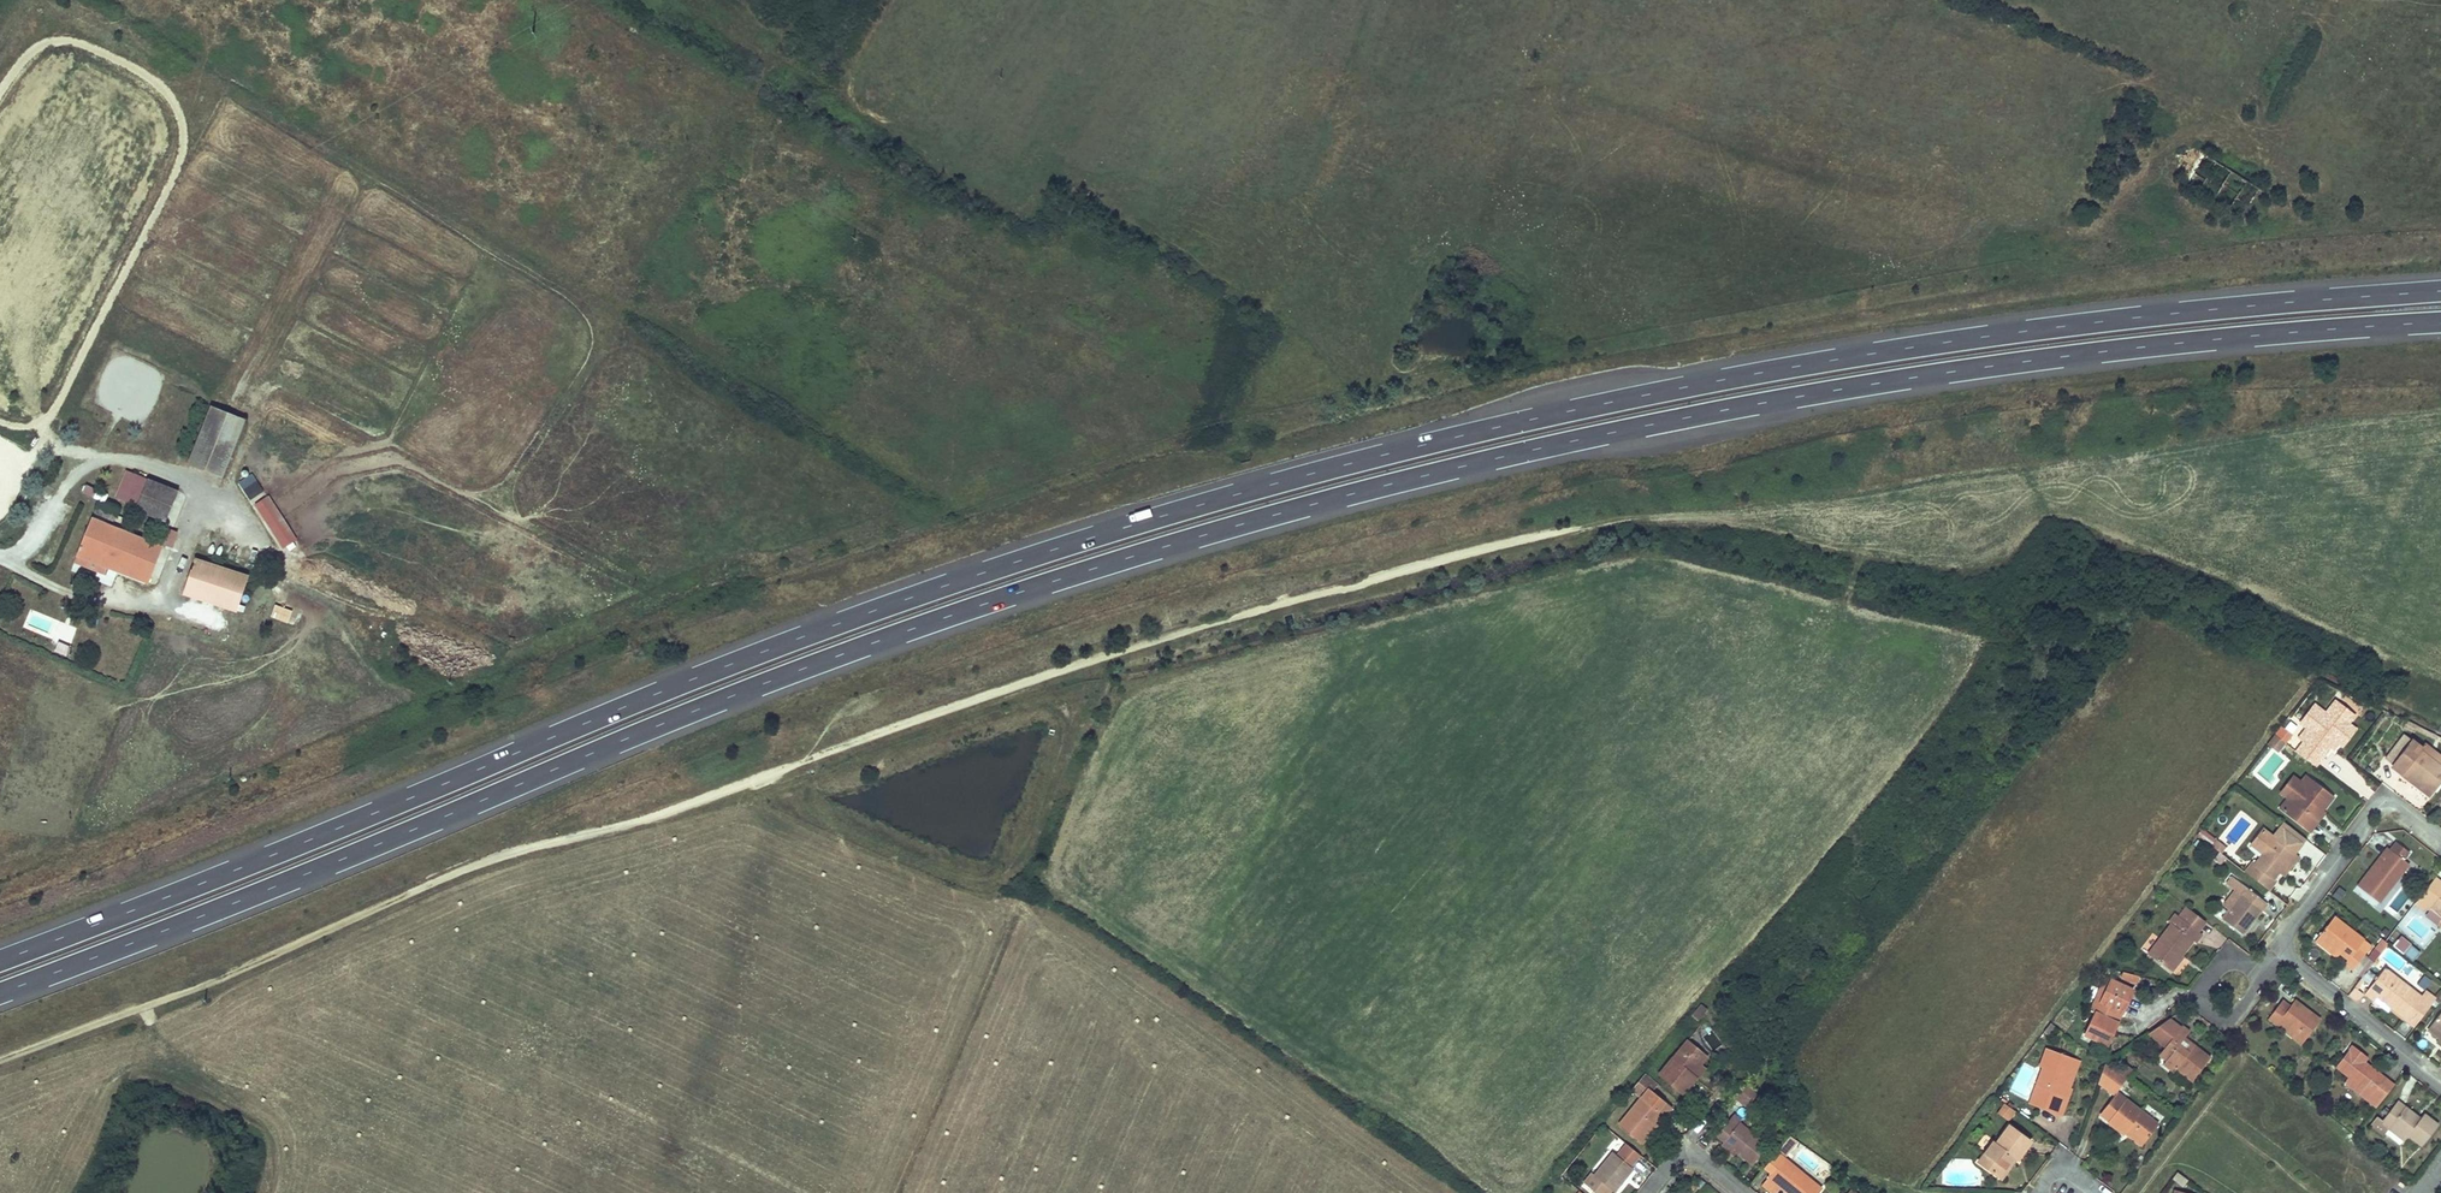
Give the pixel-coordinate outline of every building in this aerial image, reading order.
[(2198,154),(2181,184),(2245,225),(2263,195),(2198,154)] [(246,418),(212,406),(191,463),(226,476),(246,418)] [(143,476),(128,471),(119,496),(133,501),(143,476)] [(251,474),(241,480),(288,543),(298,537),(251,474)] [(174,488),(143,476),(133,501),(131,507),(162,518),(174,488)] [(97,501),(93,512),(113,519),(117,508),(97,501)] [(91,517),(84,534),(154,559),(159,543),(91,517)] [(169,529),(163,545),(173,548),(179,533),(169,529)] [(154,559),(84,534),(75,554),(147,581),(154,559)] [(246,572),(193,556),(183,588),(235,604),(246,572)] [(286,617),(290,607),(273,601),(269,611),(286,617)] [(193,631),(195,623),(169,617),(167,625),(193,631)] [(2302,742),(2294,751),(2315,767),(2330,748),(2333,750),(2338,743),(2342,746),(2356,728),(2349,723),(2355,715),(2335,699),(2324,712),(2319,709),(2306,727),(2297,738),(2302,742)] [(2306,727),(2319,709),(2313,704),(2299,722),(2306,727)] [(2288,720),(2276,737),(2283,743),(2296,726),(2288,720)] [(2385,758),(2392,764),(2411,740),(2404,734),(2385,758)] [(2273,735),(2266,743),(2277,751),(2283,743),(2276,737),(2273,735)] [(2440,779),(2440,767),(2440,766),(2420,750),(2422,748),(2411,740),(2392,764),(2402,772),(2400,774),(2407,780),(2412,774),(2417,779),(2412,784),(2428,796),(2440,779)] [(2420,750),(2440,766),(2440,764),(2440,757),(2424,744),(2422,748),(2420,750)] [(2304,784),(2309,777),(2304,774),(2299,781),(2304,784)] [(2412,774),(2407,780),(2412,784),(2417,779),(2412,774)] [(2323,811),(2334,796),(2309,777),(2304,784),(2299,781),(2292,776),(2279,793),(2287,798),(2288,799),(2281,809),(2306,828),(2320,809),(2323,811)] [(2320,809),(2306,828),(2311,831),(2325,813),(2323,811),(2320,809)] [(2276,840),(2274,839),(2262,829),(2253,841),(2265,850),(2262,854),(2254,864),(2252,863),(2244,872),(2268,891),(2275,881),(2273,879),(2293,853),(2290,851),(2282,844),(2276,840)] [(2282,844),(2290,851),(2296,844),(2282,833),(2276,840),(2282,844)] [(2213,847),(2219,852),(2224,846),(2218,841),(2213,847)] [(2265,850),(2253,841),(2250,845),(2262,854),(2265,850)] [(2389,850),(2359,888),(2377,902),(2407,864),(2404,861),(2410,853),(2395,842),(2389,850)] [(2298,857),(2293,853),(2279,872),(2284,876),(2298,857)] [(2434,876),(2421,893),(2428,898),(2425,903),(2427,905),(2430,907),(2440,892),(2440,881),(2434,876)] [(2242,934),(2261,910),(2266,903),(2231,877),(2226,884),(2236,891),(2241,894),(2229,910),(2222,919),(2242,934)] [(2229,910),(2241,894),(2236,891),(2224,906),(2229,910)] [(2430,907),(2432,909),(2440,915),(2440,892),(2430,907)] [(2421,893),(2414,902),(2424,909),(2427,905),(2425,903),(2428,898),(2421,893)] [(2201,934),(2199,933),(2207,923),(2182,904),(2175,914),(2169,922),(2171,924),(2148,955),(2169,971),(2193,941),(2195,942),(2201,934)] [(2432,909),(2427,915),(2440,926),(2440,915),(2432,909)] [(2333,916),(2317,936),(2338,953),(2346,959),(2343,963),(2351,969),(2363,955),(2356,948),(2363,939),(2333,916)] [(2338,953),(2317,936),(2314,940),(2335,957),(2338,953)] [(2391,948),(2412,964),(2420,953),(2400,937),(2391,948)] [(2379,940),(2368,957),(2375,962),(2387,945),(2379,940)] [(2383,968),(2381,971),(2392,980),(2394,977),(2383,968)] [(2381,971),(2363,994),(2373,1001),(2378,994),(2392,1005),(2390,1008),(2391,1008),(2404,1018),(2420,997),(2394,977),(2392,980),(2381,971)] [(2140,977),(2122,972),(2120,979),(2138,984),(2140,977)] [(2090,1010),(2095,1012),(2102,1015),(2107,1005),(2100,1001),(2111,979),(2106,977),(2090,1010)] [(2102,1015),(2095,1012),(2085,1034),(2107,1044),(2133,990),(2111,979),(2100,1001),(2107,1005),(2102,1015)] [(2362,995),(2352,988),(2347,995),(2354,1001),(2356,1000),(2358,1000),(2359,999),(2362,995)] [(2424,992),(2420,997),(2430,1004),(2434,1000),(2424,992)] [(2392,1005),(2378,994),(2373,1001),(2387,1012),(2391,1008),(2390,1008),(2392,1005)] [(2420,997),(2404,1018),(2414,1025),(2430,1004),(2420,997)] [(2268,1018),(2275,1023),(2278,1020),(2291,1031),(2289,1034),(2299,1041),(2317,1018),(2294,1000),(2286,1009),(2279,1004),(2268,1018)] [(1698,1008),(1689,1019),(1695,1024),(1703,1013),(1698,1008)] [(2427,1027),(2440,1038),(2440,1010),(2427,1027)] [(2148,1033),(2154,1037),(2163,1029),(2173,1037),(2181,1026),(2169,1018),(2148,1033)] [(2278,1020),(2275,1023),(2289,1034),(2291,1031),(2278,1020)] [(2154,1037),(2166,1046),(2173,1052),(2167,1059),(2164,1063),(2174,1071),(2177,1067),(2193,1079),(2210,1056),(2194,1043),(2188,1051),(2179,1044),(2185,1036),(2190,1030),(2183,1024),(2181,1026),(2173,1037),(2163,1029),(2154,1037)] [(2185,1036),(2179,1044),(2188,1051),(2194,1043),(2185,1036)] [(1706,1057),(1686,1041),(1659,1074),(1682,1093),(1695,1077),(1691,1074),(1699,1064),(1706,1057)] [(2335,1066),(2348,1076),(2371,1094),(2384,1077),(2364,1061),(2358,1057),(2362,1052),(2351,1044),(2335,1066)] [(2166,1046),(2160,1054),(2167,1059),(2173,1052),(2166,1046)] [(2049,1092),(2043,1109),(2060,1115),(2071,1088),(2068,1087),(2065,1086),(2075,1059),(2046,1048),(2038,1066),(2042,1068),(2035,1086),(2049,1092)] [(2362,1052),(2358,1057),(2364,1061),(2367,1057),(2362,1052)] [(2075,1059),(2065,1086),(2068,1087),(2079,1060),(2075,1059)] [(2116,1094),(2101,1114),(2112,1123),(2111,1124),(2124,1134),(2126,1133),(2129,1128),(2145,1141),(2158,1124),(2117,1093),(2127,1079),(2104,1063),(2098,1081),(2116,1094)] [(1699,1064),(1691,1074),(1696,1078),(1704,1069),(1699,1064)] [(2371,1094),(2348,1076),(2343,1082),(2367,1100),(2371,1094)] [(2394,1084),(2384,1077),(2371,1094),(2367,1100),(2375,1107),(2394,1084)] [(1755,1092),(1747,1083),(1736,1096),(1745,1104),(1755,1092)] [(2035,1086),(2029,1103),(2043,1109),(2049,1092),(2035,1086)] [(1619,1124),(1638,1140),(1654,1121),(1660,1113),(1664,1116),(1672,1106),(1657,1095),(1648,1087),(1641,1097),(1619,1124)] [(2406,1135),(2421,1145),(2437,1124),(2423,1113),(2418,1119),(2414,1116),(2416,1114),(2396,1100),(2382,1119),(2377,1116),(2370,1125),(2383,1135),(2384,1132),(2399,1143),(2404,1136),(2405,1136),(2406,1135)] [(2015,1112),(2003,1103),(1997,1112),(2009,1121),(2015,1112)] [(1731,1116),(1727,1122),(1716,1135),(1723,1141),(1736,1152),(1751,1164),(1766,1145),(1739,1123),(1741,1121),(1733,1114),(1731,1116)] [(1654,1121),(1638,1140),(1642,1143),(1657,1124),(1654,1121)] [(1978,1162),(1997,1176),(2012,1156),(2016,1159),(2017,1159),(2030,1142),(2009,1126),(1996,1142),(1994,1140),(1978,1162)] [(2129,1128),(2126,1133),(2142,1145),(2145,1141),(2129,1128)] [(1788,1135),(1775,1151),(1783,1157),(1796,1141),(1788,1135)] [(1734,1155),(1736,1152),(1723,1141),(1721,1144),(1734,1155)] [(1597,1192),(1609,1192),(1612,1189),(1614,1191),(1633,1168),(1612,1151),(1593,1174),(1592,1173),(1584,1182),(1597,1192)] [(1771,1172),(1783,1182),(1780,1186),(1788,1192),(1816,1192),(1821,1188),(1783,1157),(1775,1151),(1762,1167),(1769,1174),(1771,1172)] [(2012,1156),(1997,1176),(2001,1179),(2016,1159),(2012,1156)] [(1777,1189),(1780,1186),(1783,1182),(1771,1172),(1769,1174),(1765,1180),(1777,1189)]
